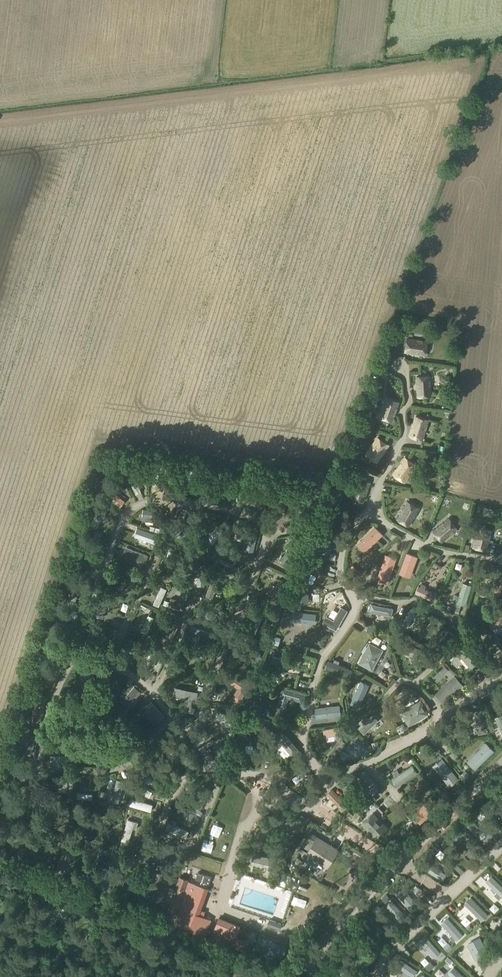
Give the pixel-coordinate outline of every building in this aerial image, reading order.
[(407,337),(404,357),(413,358),(413,356),(417,357),(417,355),(427,357),(427,353),(431,354),(433,345),(428,344),(429,341),(407,337)] [(431,374),(416,375),(417,397),(432,396),(431,374)] [(386,396),(379,417),(393,422),(401,401),(386,396)] [(415,415),(408,436),(423,441),(430,419),(415,415)] [(378,435),(366,454),(377,462),(389,443),(378,435)] [(405,456),(392,475),(405,484),(418,464),(405,456)] [(195,468),(188,471),(188,472),(192,479),(193,482),(190,484),(192,487),(195,486),(196,488),(203,485),(195,468)] [(136,472),(127,475),(136,495),(141,493),(136,480),(139,479),(136,472)] [(358,477),(351,498),(363,502),(370,481),(358,477)] [(228,478),(225,502),(233,503),(236,479),(228,478)] [(108,487),(103,493),(120,506),(125,500),(108,487)] [(301,487),(300,493),(320,497),(321,491),(301,487)] [(283,489),(276,508),(283,511),(291,492),(283,489)] [(246,498),(244,505),(262,511),(264,504),(253,500),(246,498)] [(408,500),(397,519),(410,527),(421,507),(408,500)] [(98,506),(89,525),(96,528),(105,509),(98,506)] [(143,510),(142,516),(146,517),(145,521),(158,523),(159,518),(161,519),(162,512),(143,510)] [(443,542),(459,528),(449,517),(433,531),(443,542)] [(479,524),(474,548),(488,551),(493,527),(479,524)] [(136,525),(135,530),(152,533),(153,528),(136,525)] [(218,525),(208,540),(214,544),(224,529),(218,525)] [(238,535),(239,527),(232,525),(231,533),(238,535)] [(375,526),(358,545),(366,553),(384,534),(375,526)] [(244,540),(242,548),(253,551),(257,532),(249,531),(247,541),(244,540)] [(161,552),(170,556),(173,548),(165,544),(161,552)] [(289,544),(280,563),(287,566),(296,547),(289,544)] [(125,546),(123,554),(145,562),(148,555),(125,546)] [(77,549),(70,553),(81,570),(87,567),(77,549)] [(217,552),(214,558),(236,568),(239,562),(217,552)] [(407,552),(400,574),(411,578),(419,556),(407,552)] [(380,571),(379,575),(380,577),(388,579),(395,558),(385,554),(383,559),(385,560),(381,570),(380,571)] [(309,562),(302,576),(308,579),(311,571),(315,573),(317,568),(314,566),(315,565),(309,562)] [(130,573),(122,592),(129,595),(137,576),(130,573)] [(458,576),(453,592),(462,595),(468,579),(458,576)] [(213,577),(206,595),(212,598),(220,580),(213,577)] [(279,578),(272,597),(280,600),(282,594),(286,595),(288,590),(285,588),(288,582),(279,578)] [(297,582),(297,602),(309,603),(309,582),(297,582)] [(423,584),(419,592),(430,596),(433,588),(423,584)] [(161,587),(154,603),(159,606),(166,589),(161,587)] [(100,598),(93,618),(100,621),(108,600),(100,598)] [(372,604),(371,611),(392,615),(393,608),(372,604)] [(60,605),(58,612),(77,619),(80,613),(60,605)] [(327,616),(323,622),(331,626),(327,632),(335,636),(349,610),(342,606),(335,620),(327,616)] [(501,620),(501,609),(485,609),(485,620),(501,620)] [(148,615),(141,631),(147,634),(154,618),(148,615)] [(191,625),(188,633),(208,641),(210,633),(191,625)] [(377,625),(371,628),(374,634),(380,631),(377,625)] [(128,640),(125,646),(142,653),(144,647),(128,640)] [(467,641),(456,651),(470,667),(481,658),(467,641)] [(65,642),(57,661),(63,663),(71,645),(65,642)] [(239,644),(237,651),(245,654),(250,656),(258,659),(261,652),(239,644)] [(369,644),(359,663),(372,669),(382,650),(369,644)] [(155,648),(146,666),(152,669),(161,651),(155,648)] [(275,674),(276,651),(267,650),(265,673),(275,674)] [(341,670),(343,663),(329,657),(326,664),(341,670)] [(40,663),(37,670),(48,674),(45,681),(52,684),(58,670),(40,663)] [(86,671),(81,692),(89,695),(94,673),(86,671)] [(230,672),(225,680),(238,689),(233,698),(240,703),(251,685),(230,672)] [(446,700),(463,685),(456,678),(452,681),(453,682),(445,689),(444,689),(440,692),(440,693),(446,700)] [(113,686),(103,707),(109,710),(120,689),(113,686)] [(134,687),(122,701),(126,706),(134,696),(136,698),(141,692),(134,687)] [(175,687),(174,694),(184,696),(184,699),(191,700),(191,698),(195,699),(196,691),(175,687)] [(282,688),(277,706),(285,708),(288,698),(302,702),(304,695),(282,688)] [(96,694),(94,700),(100,703),(103,697),(96,694)] [(420,701),(402,712),(409,724),(427,713),(420,701)] [(153,704),(149,708),(155,715),(153,717),(157,721),(159,719),(159,720),(164,716),(153,704)] [(366,707),(356,718),(363,724),(373,714),(366,707)] [(217,710),(214,717),(235,726),(237,719),(217,710)] [(335,720),(317,724),(319,730),(336,726),(335,720)] [(284,732),(277,738),(283,744),(280,746),(290,756),(292,754),(293,756),(300,750),(284,732)] [(81,734),(74,736),(79,758),(86,757),(81,734)] [(343,753),(348,744),(359,749),(362,742),(346,734),(340,745),(337,750),(343,753)] [(68,737),(48,737),(48,746),(68,745),(68,737)] [(205,743),(211,748),(215,744),(209,738),(205,743)] [(487,742),(468,761),(476,769),(495,751),(487,742)] [(145,761),(141,768),(156,777),(160,770),(145,761)] [(465,771),(460,775),(464,780),(469,775),(465,771)] [(111,786),(109,793),(113,794),(112,799),(119,801),(124,781),(117,779),(115,787),(111,786)] [(202,787),(194,805),(201,808),(210,790),(202,787)] [(145,788),(142,793),(149,797),(152,792),(145,788)] [(331,790),(327,794),(339,806),(343,802),(331,790)] [(416,813),(412,816),(414,817),(413,818),(415,820),(416,819),(421,824),(439,807),(432,799),(433,798),(431,796),(415,812),(416,813)] [(130,798),(128,805),(150,811),(152,804),(139,800),(140,798),(136,797),(135,799),(130,798)] [(47,801),(45,808),(52,809),(70,813),(71,805),(47,801)] [(477,807),(473,811),(477,815),(481,811),(477,807)] [(187,808),(184,815),(190,818),(193,811),(187,808)] [(373,813),(362,823),(376,838),(386,828),(373,813)] [(86,814),(86,822),(111,823),(111,815),(86,814)] [(470,818),(465,823),(481,839),(485,834),(470,818)] [(128,819),(121,840),(128,843),(133,828),(136,829),(138,823),(128,819)] [(168,823),(165,829),(186,838),(188,831),(168,823)] [(457,827),(441,843),(446,848),(462,833),(457,827)] [(310,832),(299,849),(304,852),(302,856),(305,857),(307,854),(327,866),(337,849),(310,832)] [(24,838),(13,851),(19,855),(30,842),(24,838)] [(166,845),(157,861),(164,864),(172,848),(166,845)] [(434,845),(429,850),(433,854),(438,850),(434,845)] [(249,848),(248,855),(267,857),(268,850),(249,848)] [(187,850),(185,859),(195,861),(197,853),(187,850)] [(70,855),(63,876),(70,878),(77,858),(70,855)] [(366,859),(356,871),(361,876),(372,864),(366,859)] [(427,862),(423,869),(442,881),(446,874),(427,862)] [(263,874),(265,867),(259,866),(257,872),(263,874)] [(102,877),(99,886),(108,890),(116,872),(108,869),(104,877),(102,877)] [(133,875),(122,890),(128,894),(139,879),(133,875)] [(486,881),(497,892),(494,895),(499,899),(501,895),(501,887),(491,876),(486,881)] [(180,878),(169,911),(177,914),(173,925),(205,936),(211,919),(203,917),(204,913),(199,911),(207,886),(189,880),(189,881),(180,878)] [(403,889),(397,895),(412,911),(418,905),(403,889)] [(470,898),(464,904),(481,920),(487,914),(470,898)] [(391,901),(386,905),(400,921),(405,916),(391,901)] [(367,914),(360,920),(378,937),(384,931),(367,914)] [(215,933),(213,938),(245,951),(248,943),(236,937),(240,927),(219,918),(213,932),(215,933)] [(447,918),(441,923),(456,939),(462,934),(447,918)] [(270,920),(268,925),(280,930),(282,924),(270,920)] [(425,936),(420,941),(435,957),(440,952),(425,936)] [(479,938),(468,944),(475,959),(487,953),(479,938)] [(448,943),(443,947),(447,951),(452,947),(448,943)] [(327,956),(322,964),(342,976),(347,968),(327,956)] [(209,976),(211,976),(221,976),(227,964),(216,959),(209,976)] [(396,966),(412,976),(413,976),(417,971),(400,960),(396,966)] [(429,962),(425,966),(429,971),(433,967),(429,962)] [(447,973),(452,976),(464,976),(453,967),(447,973)]
